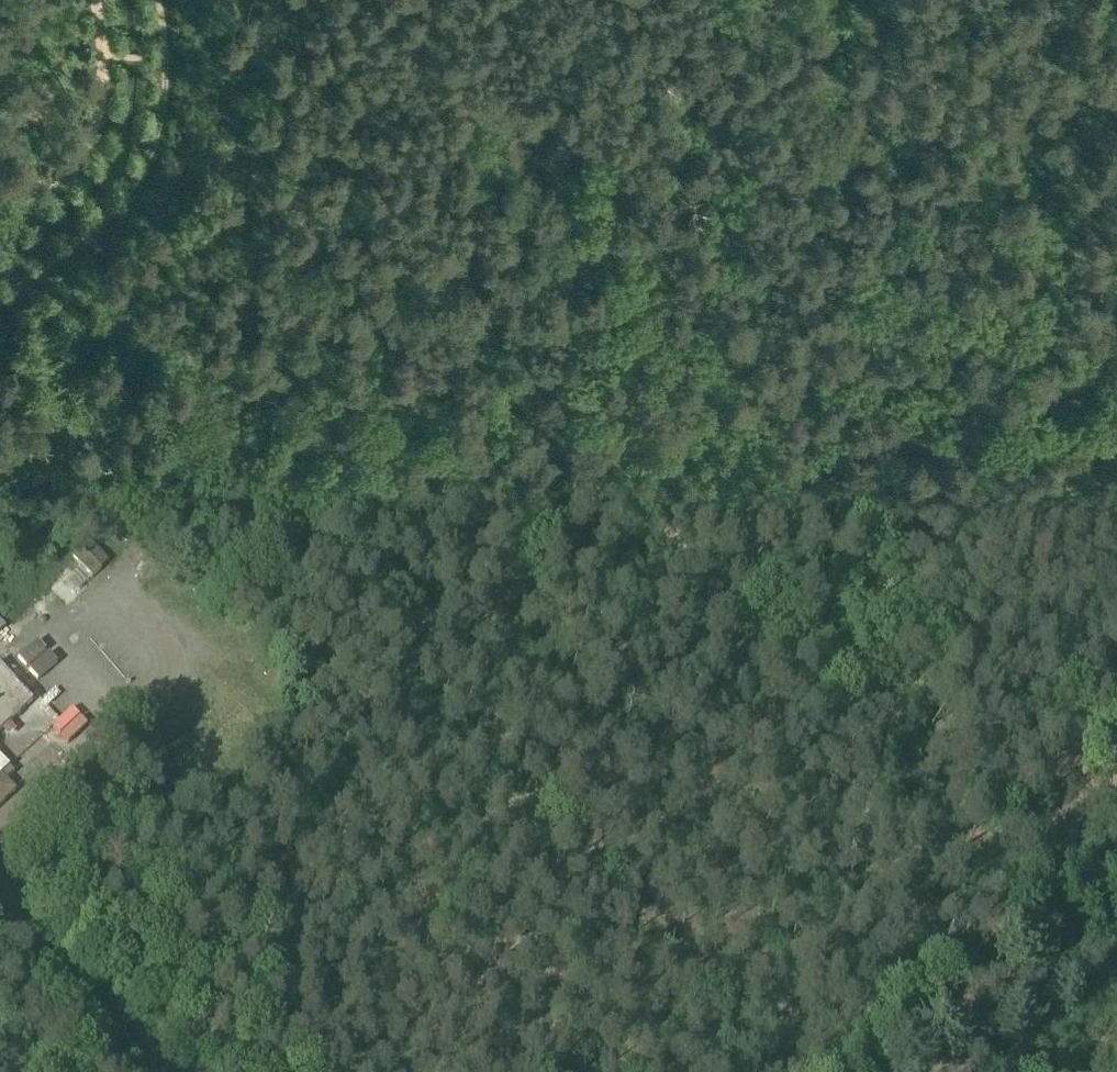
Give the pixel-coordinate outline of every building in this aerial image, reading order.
[(79,548),(70,556),(80,568),(91,579),(100,570),(79,548)] [(45,685),(8,646),(0,654),(0,729),(45,685)] [(96,700),(84,712),(92,720),(104,708),(96,700)]
